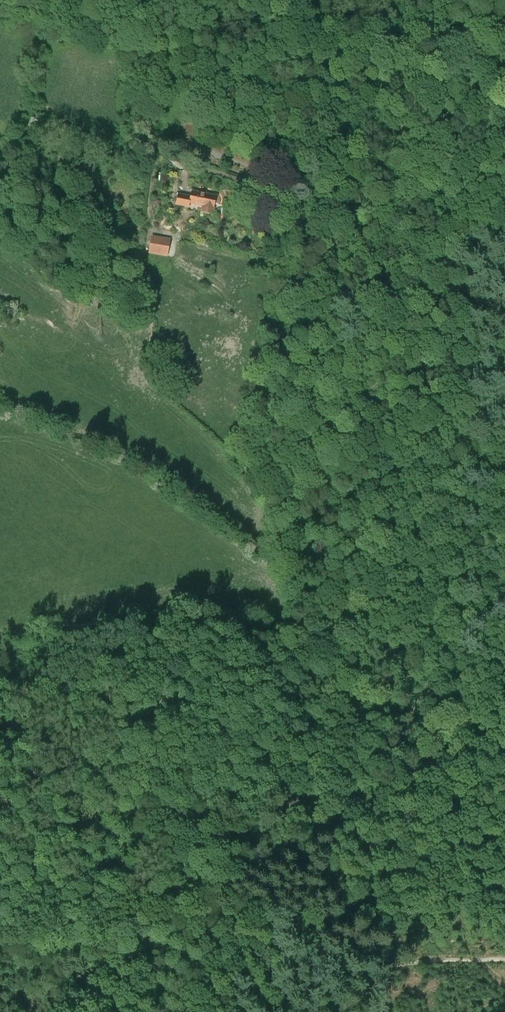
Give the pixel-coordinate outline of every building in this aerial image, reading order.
[(178,194),(176,205),(189,208),(190,204),(201,206),(200,213),(214,215),(215,209),(214,208),(216,196),(191,191),(190,197),(178,194)] [(151,236),(148,254),(168,257),(171,239),(151,236)]
